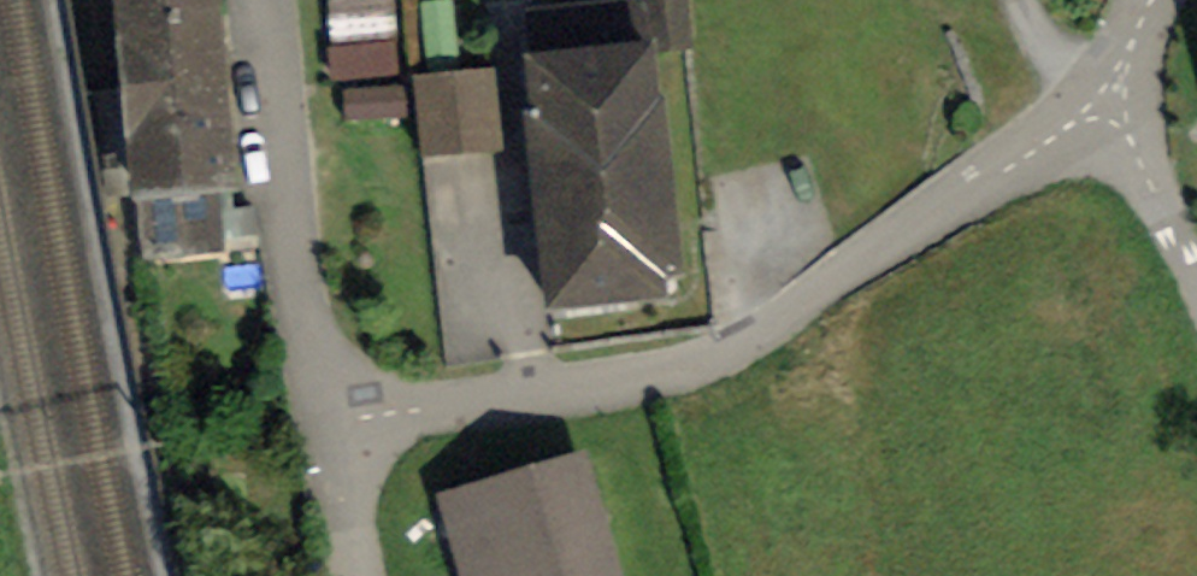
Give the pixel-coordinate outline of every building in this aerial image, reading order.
[(137,216),(146,214),(216,208),(240,205),(219,0),(114,0),(137,216)] [(333,20),(326,20),(333,82),(401,73),(391,0),(331,0),(333,20)] [(633,57),(657,54),(690,52),(686,0),(628,0),(633,57)] [(633,57),(518,69),(544,323),(668,310),(665,279),(680,277),(657,54),(633,57)] [(413,81),(423,161),(499,152),(489,72),(413,81)] [(406,119),(403,89),(343,94),(346,125),(406,119)] [(220,252),(216,208),(146,214),(150,259),(220,252)] [(440,497),(461,575),(619,575),(587,458),(440,497)]
